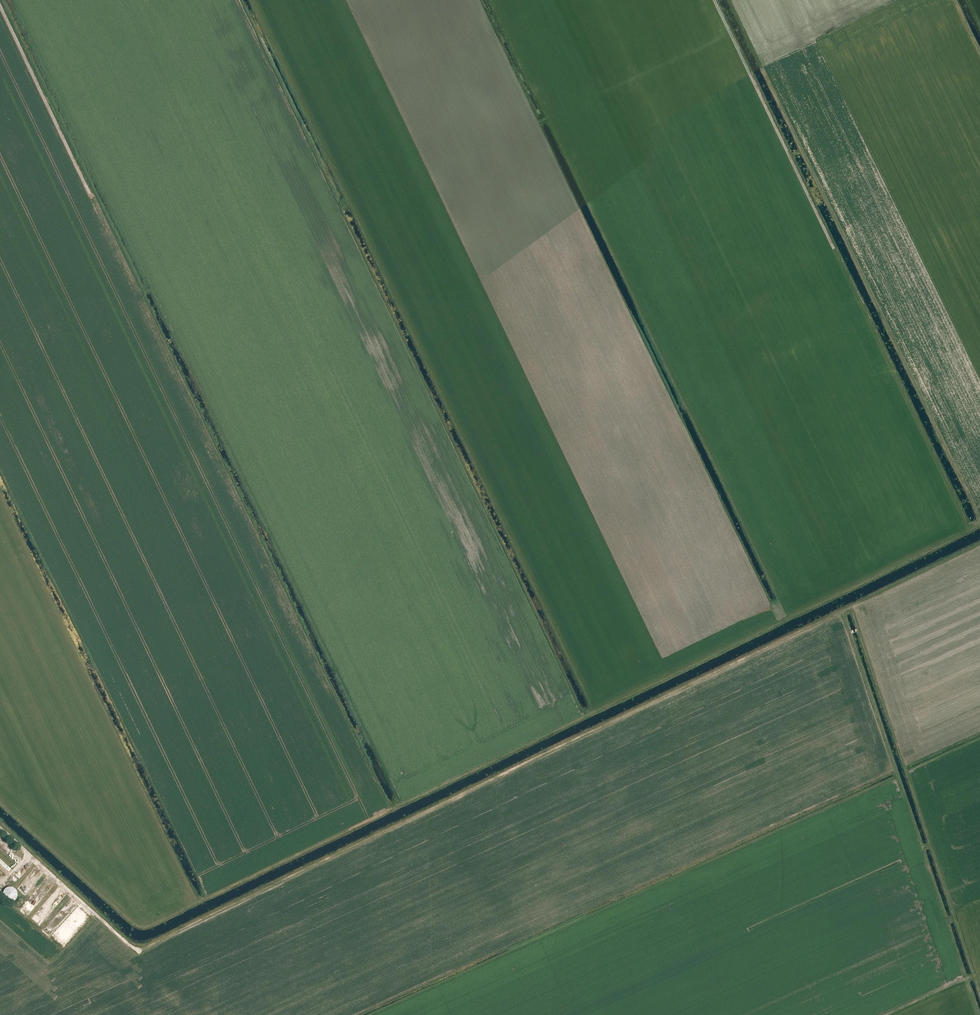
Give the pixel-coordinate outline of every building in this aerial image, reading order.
[(7,888),(6,889),(5,890),(4,891),(3,893),(3,894),(3,895),(3,897),(4,898),(5,899),(6,900),(7,901),(8,902),(10,902),(11,902),(12,902),(14,901),(15,901),(16,900),(17,898),(17,897),(18,896),(18,895),(17,893),(17,892),(16,891),(16,890),(15,889),(13,888),(12,888),(11,888),(10,888),(8,888),(7,888)] [(32,918),(38,924),(46,916),(40,910),(32,918)]
